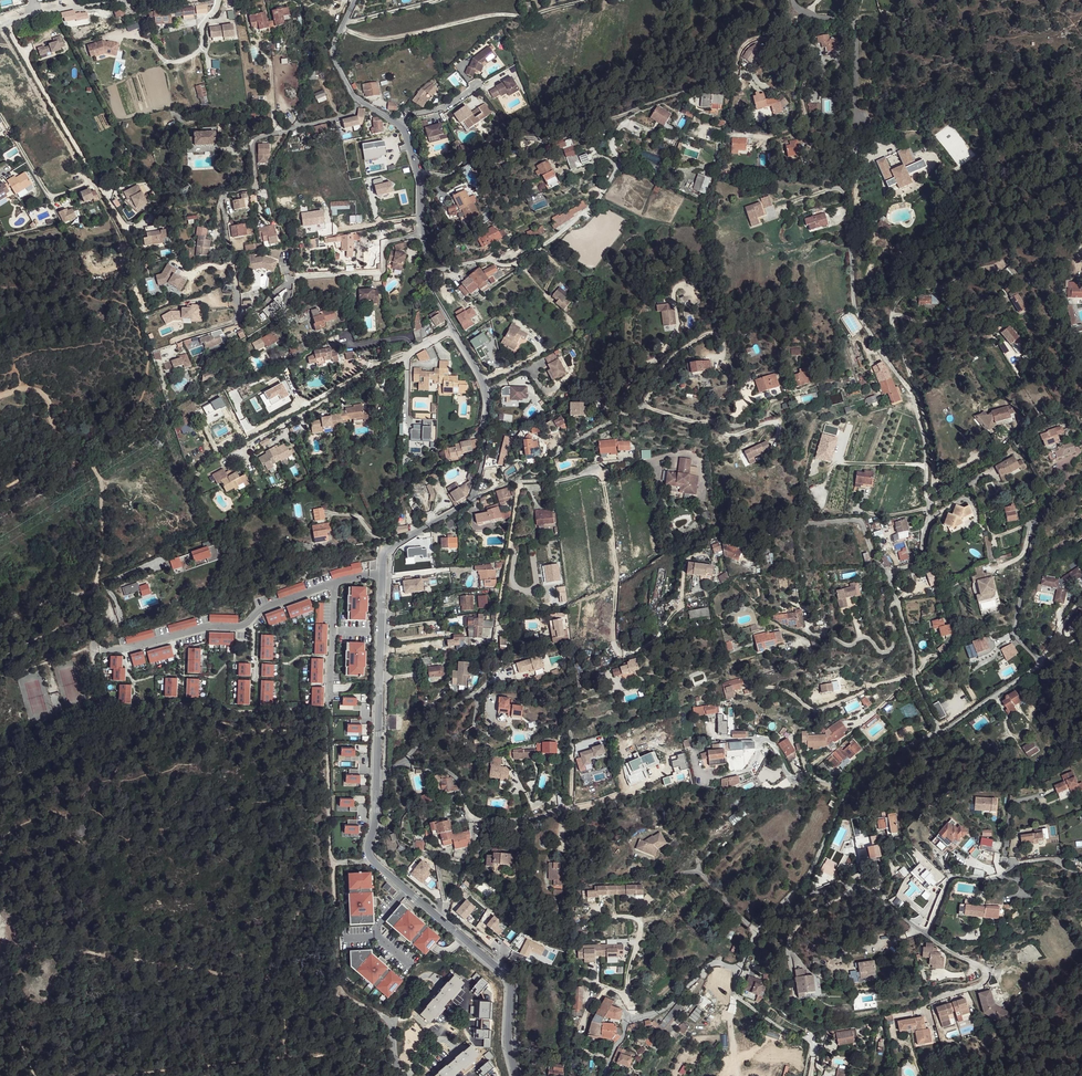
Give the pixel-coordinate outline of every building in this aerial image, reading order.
[(121,4),(113,6),(115,12),(116,18),(125,15),(123,9),(126,9),(121,4)] [(193,7),(169,10),(170,17),(170,18),(183,16),(194,14),(193,7)] [(290,15),(288,7),(272,11),(273,20),(271,21),(272,30),(276,29),(275,26),(285,24),(283,16),(290,15)] [(165,11),(149,13),(149,18),(154,18),(155,24),(171,22),(170,18),(170,17),(169,10),(165,11)] [(64,18),(65,21),(71,20),(76,19),(76,21),(83,20),(81,13),(76,15),(75,11),(61,13),(62,18),(64,18)] [(249,16),(251,23),(257,22),(258,27),(259,30),(269,28),(269,30),(272,30),(271,21),(268,22),(265,12),(249,16)] [(127,27),(128,29),(129,32),(137,29),(135,24),(127,27)] [(219,26),(210,27),(211,38),(223,36),(224,38),(234,37),(233,24),(220,26),(220,27),(219,28),(219,26)] [(828,35),(818,37),(819,42),(822,42),(823,48),(827,47),(827,52),(836,51),(834,40),(829,41),(828,35)] [(44,46),(38,48),(40,56),(47,54),(46,53),(51,51),(52,53),(61,50),(60,48),(64,47),(61,36),(53,38),(54,43),(52,43),(53,45),(50,46),(45,48),(44,46)] [(102,41),(87,45),(91,57),(95,56),(95,57),(106,54),(111,55),(112,50),(117,51),(119,43),(108,41),(107,42),(107,44),(102,44),(102,41)] [(743,58),(750,63),(756,54),(760,54),(762,46),(755,45),(748,49),(743,58)] [(467,75),(473,77),(476,70),(479,72),(482,65),(481,64),(486,60),(488,63),(497,57),(489,47),(473,58),(470,67),(468,67),(466,73),(467,75)] [(481,64),(482,65),(479,72),(481,72),(484,66),(488,63),(486,60),(481,64)] [(307,69),(308,80),(315,79),(315,69),(307,69)] [(260,90),(270,89),(268,77),(258,78),(260,90)] [(497,87),(490,91),(494,98),(501,94),(508,90),(511,95),(519,90),(512,77),(496,86),(497,87)] [(439,93),(432,85),(436,82),(434,79),(421,89),(413,101),(423,109),(439,93)] [(380,95),(378,83),(363,85),(364,91),(366,91),(366,95),(367,97),(380,95)] [(205,85),(197,87),(199,99),(200,99),(202,104),(207,103),(208,103),(205,85)] [(460,93),(466,89),(464,85),(457,90),(460,93)] [(323,91),(315,94),(317,99),(325,96),(323,91)] [(753,97),(756,110),(767,107),(765,100),(764,94),(760,95),(759,93),(758,92),(757,92),(756,92),(755,93),(756,96),(753,97)] [(701,94),(701,107),(711,108),(710,113),(718,114),(719,105),(722,105),(723,95),(701,94)] [(782,94),(778,97),(769,99),(771,106),(772,110),(773,114),(782,112),(781,109),(789,104),(782,94)] [(490,115),(492,114),(485,104),(483,105),(490,115)] [(809,104),(809,112),(820,112),(820,104),(809,104)] [(411,109),(407,105),(404,108),(402,109),(406,113),(411,109)] [(481,121),(490,115),(483,105),(479,109),(480,111),(482,114),(478,117),(481,121)] [(657,106),(650,118),(664,126),(671,115),(657,106)] [(467,131),(481,121),(478,117),(476,119),(473,116),(471,113),(467,107),(456,115),(462,123),(467,131)] [(365,110),(358,109),(358,115),(357,118),(343,121),(345,130),(359,126),(359,124),(364,123),(365,110)] [(681,113),(689,117),(691,113),(683,109),(681,113)] [(375,133),(375,135),(382,133),(381,121),(380,121),(380,120),(378,120),(378,119),(374,119),(375,127),(375,129),(372,130),(372,133),(375,133)] [(427,120),(419,122),(421,130),(426,129),(428,138),(444,134),(441,124),(429,128),(427,120)] [(318,134),(327,132),(325,125),(317,127),(318,134)] [(214,145),(212,128),(202,128),(202,133),(194,134),(194,138),(189,138),(190,142),(194,142),(195,145),(195,146),(214,145)] [(664,141),(674,146),(676,141),(667,136),(664,141)] [(753,138),(732,138),(732,149),(738,149),(746,150),(746,145),(752,145),(753,138)] [(548,145),(551,153),(563,148),(567,159),(566,159),(566,160),(567,160),(569,166),(571,165),(573,170),(585,165),(584,165),(588,163),(590,162),(587,155),(581,157),(581,155),(577,156),(573,146),(571,147),(569,143),(565,144),(562,139),(548,145)] [(785,144),(788,157),(797,155),(796,153),(799,152),(797,141),(789,143),(785,144)] [(256,153),(265,154),(266,144),(257,143),(256,153)] [(265,154),(256,153),(256,162),(265,162),(266,154),(268,154),(269,144),(266,144),(265,154)] [(908,175),(919,170),(908,147),(897,152),(904,165),(891,171),(885,157),(876,161),(889,188),(898,184),(900,189),(912,183),(908,175)] [(547,160),(537,166),(539,170),(536,172),(538,176),(541,174),(546,182),(544,183),(548,190),(552,188),(560,184),(547,160)] [(6,180),(15,194),(31,183),(25,173),(16,179),(15,178),(14,176),(6,180)] [(693,190),(706,194),(711,179),(699,174),(693,190)] [(7,196),(5,194),(9,192),(7,189),(4,185),(3,183),(0,185),(0,186),(1,187),(0,187),(0,200),(7,196)] [(123,193),(133,213),(148,204),(137,185),(123,193)] [(458,194),(454,196),(458,205),(455,205),(449,207),(450,215),(458,215),(458,211),(462,209),(470,225),(481,219),(474,203),(477,201),(474,195),(469,197),(465,190),(464,191),(463,187),(456,190),(458,194)] [(84,203),(93,199),(89,190),(80,193),(84,203)] [(246,194),(237,196),(237,200),(233,201),(234,204),(233,204),(234,212),(245,209),(245,207),(244,201),(247,200),(246,194)] [(258,203),(256,194),(249,196),(251,205),(258,203)] [(9,199),(7,196),(0,200),(0,205),(9,199)] [(769,196),(761,199),(764,208),(772,205),(769,196)] [(360,213),(354,214),(353,201),(347,202),(348,207),(348,217),(354,217),(355,222),(360,222),(360,213)] [(745,208),(750,223),(758,220),(757,218),(757,216),(764,213),(760,203),(745,208)] [(573,214),(582,209),(579,205),(571,210),(573,214)] [(66,217),(70,216),(67,211),(66,209),(59,213),(62,219),(66,217)] [(458,215),(459,217),(462,222),(463,222),(466,227),(470,225),(462,209),(458,211),(458,215)] [(559,216),(561,221),(573,214),(571,210),(559,216)] [(805,219),(807,226),(809,226),(810,231),(821,227),(821,225),(827,222),(825,213),(824,210),(812,213),(813,217),(805,219)] [(307,226),(313,225),(313,230),(325,229),(325,225),(324,217),(323,217),(322,212),(301,214),(303,226),(307,226)] [(561,221),(559,216),(559,215),(552,218),(554,222),(558,228),(561,226),(563,224),(561,221)] [(886,231),(889,225),(878,219),(875,226),(886,231)] [(245,229),(245,225),(236,226),(239,237),(247,235),(245,229)] [(259,232),(261,232),(262,233),(259,233),(261,241),(263,241),(263,242),(269,241),(269,245),(277,243),(274,225),(259,228),(259,232)] [(486,248),(503,239),(499,233),(498,231),(496,232),(494,227),(477,237),(479,241),(482,239),(486,248)] [(543,227),(526,231),(528,238),(545,234),(543,227)] [(147,237),(150,236),(151,245),(158,244),(162,243),(164,242),(163,239),(167,238),(166,234),(165,234),(164,230),(156,232),(151,233),(151,230),(146,231),(147,237)] [(209,231),(199,230),(196,256),(210,258),(212,238),(208,238),(209,231)] [(352,251),(352,252),(352,241),(352,235),(340,236),(340,238),(328,238),(329,243),(335,243),(340,242),(341,242),(341,251),(346,251),(352,251)] [(518,244),(523,252),(530,248),(526,241),(518,244)] [(268,248),(268,251),(269,251),(269,256),(277,259),(280,251),(272,248),(268,248)] [(391,251),(389,258),(393,259),(393,262),(396,263),(394,269),(401,271),(405,254),(401,253),(398,252),(391,251)] [(255,258),(247,260),(249,271),(262,268),(273,271),(276,261),(263,257),(255,258)] [(183,292),(187,282),(174,276),(176,271),(167,266),(162,278),(157,279),(160,289),(169,285),(183,292)] [(484,271),(489,279),(492,277),(495,275),(494,273),(497,271),(494,266),(484,271)] [(504,276),(512,271),(510,268),(503,268),(501,270),(504,276)] [(479,288),(482,291),(488,287),(489,288),(489,287),(485,282),(488,280),(487,277),(483,272),(479,269),(473,274),(462,283),(463,285),(459,288),(466,297),(479,288)] [(504,276),(501,270),(497,271),(494,273),(495,275),(492,277),(489,279),(492,284),(496,281),(504,276)] [(1081,298),(1081,283),(1067,283),(1067,297),(1081,298)] [(554,295),(559,300),(558,301),(556,304),(565,310),(567,308),(570,303),(566,300),(567,298),(570,296),(560,288),(554,295)] [(372,289),(359,290),(359,300),(373,299),(373,304),(379,303),(378,290),(372,290),(372,289)] [(1011,299),(1017,310),(1020,314),(1026,310),(1024,306),(1017,295),(1011,299)] [(925,299),(919,299),(919,306),(926,306),(926,304),(932,304),(937,304),(939,304),(939,301),(937,301),(937,297),(932,297),(925,297),(925,299)] [(657,311),(661,311),(663,326),(675,325),(672,304),(657,306),(657,311)] [(171,311),(162,316),(166,324),(173,320),(181,320),(181,318),(192,318),(192,317),(201,317),(201,305),(192,305),(192,308),(182,308),(182,311),(171,311)] [(323,323),(335,319),(332,309),(327,311),(326,309),(322,310),(323,312),(321,312),(322,313),(319,313),(313,314),(314,318),(313,318),(315,325),(316,328),(324,326),(323,323)] [(447,321),(440,310),(438,311),(445,323),(447,321)] [(429,321),(434,329),(445,323),(438,311),(436,312),(435,311),(429,315),(432,319),(429,321)] [(510,344),(516,348),(519,342),(517,341),(518,339),(520,340),(522,337),(526,339),(528,335),(520,330),(511,325),(509,330),(510,330),(507,335),(506,335),(503,341),(510,345),(510,344)] [(1071,326),(1073,334),(1081,331),(1081,325),(1077,326),(1076,325),(1071,326)] [(1001,334),(1011,345),(1017,340),(1019,339),(1010,327),(1001,334)] [(417,342),(423,341),(420,329),(413,331),(417,342)] [(237,333),(241,340),(245,337),(241,330),(237,333)] [(206,341),(205,342),(207,350),(222,344),(222,342),(224,341),(222,337),(220,338),(219,336),(218,333),(212,335),(213,339),(206,341)] [(341,343),(338,333),(326,337),(329,346),(341,343)] [(206,341),(213,339),(212,335),(207,337),(205,337),(205,338),(204,337),(200,339),(201,343),(206,341)] [(266,348),(274,343),(269,335),(261,339),(266,348)] [(261,339),(253,344),(257,351),(265,347),(261,339)] [(187,345),(191,343),(189,340),(183,342),(187,349),(189,348),(187,345)] [(1011,345),(1013,348),(1019,344),(1020,343),(1018,341),(1017,340),(1011,345)] [(510,345),(503,341),(501,343),(515,350),(516,348),(510,344),(510,345)] [(1013,348),(1017,353),(1023,348),(1019,344),(1013,348)] [(323,361),(327,359),(332,358),(334,357),(336,361),(341,359),(339,351),(333,353),(333,347),(330,348),(315,351),(316,354),(310,358),(312,364),(319,362),(323,361)] [(297,351),(295,348),(290,350),(291,352),(289,353),(290,354),(292,354),(293,358),(299,356),(297,351)] [(847,369),(851,368),(846,349),(843,350),(847,369)] [(426,350),(418,355),(421,361),(431,358),(426,350)] [(345,353),(347,360),(354,358),(352,352),(345,353)] [(545,359),(548,365),(559,359),(556,353),(545,359)] [(189,363),(186,354),(177,357),(177,359),(180,358),(183,365),(189,363)] [(183,365),(180,358),(164,364),(166,371),(183,365)] [(323,361),(319,362),(320,368),(326,366),(325,364),(329,363),(327,359),(323,361)] [(559,359),(548,365),(551,369),(556,379),(567,373),(559,359)] [(691,364),(692,375),(703,372),(705,372),(705,370),(712,369),(711,366),(710,360),(691,364)] [(422,369),(416,369),(416,373),(414,373),(414,379),(419,379),(419,377),(424,378),(424,382),(419,382),(419,388),(429,388),(430,380),(430,378),(435,378),(434,380),(439,380),(439,382),(444,382),(444,384),(443,392),(450,393),(450,387),(454,388),(454,387),(458,387),(458,381),(457,381),(457,377),(448,376),(448,378),(444,378),(445,374),(448,374),(449,362),(440,361),(439,369),(435,369),(434,372),(422,372),(422,369)] [(301,367),(298,362),(291,365),(294,371),(301,367)] [(889,374),(883,362),(877,365),(880,371),(879,371),(879,372),(876,374),(880,384),(891,380),(889,374)] [(857,383),(851,368),(847,369),(846,369),(848,376),(845,378),(846,382),(851,380),(853,384),(857,383)] [(796,387),(805,386),(804,384),(804,382),(809,381),(807,369),(800,370),(801,374),(794,376),(796,387)] [(206,380),(214,377),(211,371),(204,375),(205,376),(206,379),(206,380)] [(756,380),(760,393),(770,390),(770,388),(779,385),(776,374),(756,380)] [(891,380),(880,384),(882,388),(883,394),(890,393),(888,386),(893,384),(891,380)] [(459,385),(459,393),(467,394),(467,386),(465,386),(466,381),(461,381),(461,385),(459,385)] [(890,393),(897,392),(896,390),(894,386),(893,384),(888,386),(890,393)] [(502,390),(502,396),(510,396),(510,400),(518,400),(518,399),(523,399),(528,399),(528,387),(521,387),(522,389),(518,389),(518,387),(506,387),(502,390)] [(844,394),(845,397),(861,393),(860,389),(844,394)] [(388,395),(390,401),(397,398),(395,395),(394,392),(388,395)] [(900,400),(897,392),(890,393),(894,401),(897,400),(899,401),(900,400)] [(866,398),(868,404),(871,403),(876,402),(877,402),(875,396),(866,398)] [(207,416),(220,408),(216,400),(202,407),(207,416)] [(583,404),(571,403),(570,416),(583,416),(583,408),(583,404)] [(320,421),(309,422),(311,431),(322,429),(322,428),(331,427),(331,428),(336,427),(336,426),(340,425),(340,423),(346,422),(346,420),(356,418),(363,417),(361,406),(353,407),(344,409),(344,411),(339,412),(339,414),(329,416),(329,417),(320,418),(320,421)] [(992,412),(996,422),(1011,417),(1010,414),(1008,407),(992,412)] [(180,427),(188,424),(186,420),(185,418),(178,421),(180,427)] [(558,419),(554,422),(556,424),(558,422),(562,429),(567,427),(562,418),(559,420),(558,419)] [(432,443),(431,422),(423,422),(423,425),(411,425),(411,443),(425,442),(425,443),(432,443)] [(190,430),(188,424),(180,427),(176,429),(177,431),(181,429),(183,434),(190,430)] [(1043,440),(1045,447),(1060,442),(1057,435),(1055,430),(1047,433),(1049,438),(1043,440)] [(838,440),(823,435),(815,458),(830,463),(838,440)] [(476,439),(469,441),(472,451),(474,450),(479,449),(476,439)] [(532,440),(524,441),(526,456),(541,454),(540,448),(538,449),(537,441),(532,442),(532,440)] [(599,442),(600,452),(607,451),(607,450),(611,449),(611,453),(611,455),(617,454),(616,446),(618,446),(618,442),(616,442),(616,440),(599,442)] [(456,447),(449,449),(452,459),(458,457),(458,456),(463,455),(463,453),(472,451),(469,441),(460,443),(460,444),(461,446),(456,447)] [(745,452),(751,464),(755,462),(753,458),(764,453),(764,452),(770,449),(767,441),(745,452)] [(503,443),(499,459),(506,461),(510,445),(503,443)] [(289,451),(285,444),(277,448),(277,450),(274,451),(274,450),(273,448),(265,452),(266,454),(258,458),(261,463),(263,462),(264,466),(267,470),(273,467),(272,465),(279,461),(280,462),(294,454),(291,450),(289,451)] [(1071,445),(1063,447),(1066,456),(1074,454),(1071,445)] [(1047,453),(1050,462),(1066,456),(1063,447),(1047,453)] [(1014,457),(996,467),(1001,476),(1006,473),(1007,475),(1020,468),(1022,471),(1026,469),(1021,460),(1017,463),(1014,457)] [(699,494),(700,475),(691,475),(692,459),(681,458),(680,470),(683,470),(683,474),(670,473),(669,483),(687,484),(686,493),(699,494)] [(217,484),(220,483),(224,490),(228,488),(229,490),(233,488),(234,490),(238,488),(237,486),(247,480),(244,474),(237,478),(234,480),(231,475),(234,473),(232,468),(225,473),(223,469),(212,475),(217,484)] [(857,472),(855,484),(863,485),(872,486),(873,479),(874,472),(865,471),(864,473),(857,472)] [(438,472),(429,476),(432,481),(441,477),(438,472)] [(247,480),(237,486),(238,488),(240,489),(249,485),(247,480)] [(458,505),(466,500),(465,498),(468,495),(469,488),(471,488),(472,482),(470,481),(466,484),(459,488),(451,494),(458,505)] [(448,488),(451,494),(459,488),(456,483),(448,488)] [(686,493),(687,484),(669,483),(668,486),(683,487),(683,493),(686,493)] [(426,486),(430,496),(435,494),(431,484),(426,486)] [(935,490),(938,495),(944,491),(941,486),(935,490)] [(508,488),(505,489),(496,491),(499,500),(500,503),(505,502),(509,501),(508,497),(510,497),(510,496),(509,492),(508,488)] [(404,496),(412,512),(420,508),(412,492),(404,496)] [(458,505),(451,494),(448,495),(455,506),(458,505)] [(949,528),(950,527),(954,526),(954,524),(955,525),(959,523),(962,522),(960,518),(962,517),(962,515),(963,515),(965,516),(972,513),(969,506),(963,509),(958,506),(956,507),(952,516),(948,514),(944,525),(949,528)] [(475,515),(476,524),(485,522),(494,520),(494,521),(495,523),(503,521),(502,519),(500,512),(498,507),(487,510),(488,512),(475,515)] [(1005,512),(1007,523),(1017,521),(1014,507),(1013,507),(1005,508),(1005,512)] [(323,508),(314,510),(316,521),(317,521),(325,520),(323,508)] [(540,510),(534,511),(537,526),(538,526),(543,525),(554,523),(556,523),(555,514),(553,514),(552,514),(544,515),(543,513),(541,513),(540,511),(540,510)] [(447,532),(456,527),(451,519),(442,524),(447,532)] [(315,543),(328,541),(327,533),(327,532),(331,531),(329,523),(312,526),(315,543)] [(457,548),(457,538),(452,538),(452,535),(448,535),(447,539),(448,548),(457,548)] [(191,553),(194,563),(206,559),(208,563),(221,559),(219,554),(218,554),(215,546),(211,547),(209,542),(202,544),(204,548),(191,553)] [(721,550),(719,543),(712,546),(715,553),(721,550)] [(742,551),(723,544),(725,556),(738,560),(742,551)] [(897,550),(900,562),(908,560),(905,548),(897,550)] [(187,558),(191,557),(190,554),(179,557),(181,564),(188,562),(187,558)] [(178,558),(170,560),(173,570),(181,567),(178,558)] [(706,573),(706,569),(712,570),(713,563),(695,560),(694,563),(692,563),(692,559),(688,559),(687,570),(693,571),(693,572),(706,573)] [(368,568),(367,561),(359,563),(361,570),(368,568)] [(361,570),(359,563),(350,565),(350,567),(351,572),(360,570),(361,570)] [(481,565),(481,571),(482,571),(483,581),(484,587),(489,587),(489,588),(496,587),(496,580),(495,580),(495,570),(492,570),(491,564),(481,565)] [(550,583),(562,582),(560,568),(555,568),(554,566),(545,567),(545,573),(548,573),(550,583)] [(338,576),(361,571),(361,570),(360,570),(351,572),(350,567),(338,570),(330,573),(332,579),(338,576)] [(976,576),(972,577),(974,584),(977,583),(980,595),(976,596),(976,597),(977,602),(992,599),(993,598),(995,595),(991,579),(990,577),(989,576),(988,575),(985,574),(984,574),(982,568),(974,570),(976,576)] [(1081,578),(1081,575),(1079,570),(1062,580),(1066,585),(1068,588),(1081,578)] [(665,572),(659,572),(658,572),(653,598),(661,599),(666,572),(665,572)] [(927,574),(929,580),(936,577),(934,572),(927,574)] [(721,584),(729,580),(726,574),(718,577),(721,584)] [(1066,585),(1062,580),(1060,582),(1055,581),(1055,580),(1047,578),(1047,580),(1043,579),(1041,587),(1045,588),(1046,588),(1053,590),(1054,590),(1058,591),(1055,604),(1064,606),(1067,592),(1062,591),(1060,591),(1060,587),(1063,587),(1066,585)] [(422,579),(403,582),(405,594),(424,591),(422,579)] [(137,583),(122,588),(125,596),(140,591),(139,587),(137,583)] [(278,598),(305,589),(302,583),(276,592),(278,598)] [(147,584),(139,587),(140,591),(141,595),(150,592),(147,584)] [(836,591),(840,609),(847,607),(845,597),(856,595),(854,587),(836,591)] [(363,612),(363,605),(366,605),(366,596),(365,596),(365,588),(350,588),(350,596),(347,596),(350,596),(350,600),(347,600),(347,605),(350,605),(350,612),(350,620),(364,620),(364,612),(363,612)] [(487,608),(486,597),(477,598),(477,609),(487,608)] [(313,610),(312,607),(309,600),(286,608),(290,619),(313,610)] [(708,608),(688,611),(690,620),(705,617),(709,616),(708,608)] [(286,620),(282,610),(265,616),(268,626),(286,620)] [(774,619),(784,625),(787,624),(788,626),(797,625),(796,614),(773,616),(774,619)] [(468,619),(468,627),(473,627),(482,627),(489,627),(492,628),(494,628),(495,622),(483,621),(483,615),(478,615),(478,619),(468,619)] [(1081,622),(1076,618),(1070,626),(1076,630),(1077,628),(1081,622)] [(940,628),(945,627),(943,619),(932,622),(934,630),(940,628)] [(169,634),(196,627),(195,620),(168,628),(169,634)] [(550,627),(553,643),(569,640),(567,632),(564,633),(562,620),(556,621),(557,626),(550,627)] [(326,655),(326,625),(322,625),(315,624),(315,655),(326,655)] [(940,628),(942,637),(951,634),(949,626),(945,627),(940,628)] [(482,638),(482,627),(473,627),(473,638),(482,638)] [(783,641),(781,631),(775,633),(777,643),(783,641)] [(154,638),(152,632),(125,639),(127,645),(154,638)] [(755,636),(759,653),(765,651),(764,648),(764,646),(777,643),(775,633),(770,634),(769,632),(764,634),(765,639),(758,641),(757,635),(755,636)] [(233,646),(233,635),(209,635),(209,646),(233,646)] [(272,661),(273,636),(261,636),(261,660),(272,661)] [(988,651),(989,650),(985,641),(989,640),(988,638),(984,638),(972,643),(977,655),(981,653),(982,657),(989,654),(988,651)] [(730,644),(732,652),(738,650),(735,642),(730,644)] [(362,667),(362,660),(365,660),(365,651),(364,651),(364,643),(349,643),(349,651),(346,651),(349,651),(349,655),(345,655),(345,656),(345,660),(349,660),(348,675),(363,676),(363,668),(362,667)] [(943,643),(938,648),(943,653),(948,648),(943,643)] [(1003,654),(1014,647),(1012,644),(1001,650),(1003,654)] [(1014,647),(1003,654),(1007,662),(1019,653),(1014,647)] [(174,658),(171,648),(147,654),(150,665),(174,658)] [(199,675),(200,650),(189,650),(188,675),(199,675)] [(146,665),(143,654),(131,657),(134,668),(146,665)] [(431,665),(430,657),(421,658),(423,666),(431,665)] [(540,657),(519,663),(522,673),(530,670),(534,669),(535,671),(543,668),(540,657)] [(122,671),(122,659),(111,658),(111,670),(114,670),(122,671)] [(322,684),(323,659),(312,659),(311,683),(322,684)] [(624,667),(612,670),(614,677),(639,670),(635,659),(629,661),(630,662),(623,664),(624,667)] [(470,663),(459,662),(458,672),(453,671),(452,678),(458,679),(457,686),(466,686),(466,678),(467,675),(469,675),(470,663)] [(250,677),(250,665),(239,665),(239,677),(250,677)] [(273,678),(273,665),(262,665),(262,677),(273,678)] [(440,666),(429,668),(430,678),(441,676),(442,676),(440,666)] [(125,683),(125,671),(122,671),(114,670),(114,683),(125,683)] [(177,699),(177,680),(166,680),(166,698),(177,699)] [(198,699),(198,681),(187,681),(187,699),(198,699)] [(250,706),(250,681),(239,681),(239,706),(250,706)] [(273,706),(273,682),(262,682),(262,706),(273,706)] [(821,687),(822,694),(833,692),(833,687),(832,684),(821,685),(821,687)] [(726,699),(734,697),(732,686),(724,688),(726,699)] [(131,706),(131,687),(120,687),(120,706),(131,706)] [(324,706),(324,688),(313,688),(313,706),(324,706)] [(668,699),(675,696),(672,688),(665,691),(668,699)] [(1006,711),(1009,715),(1017,710),(1015,707),(1016,706),(1015,705),(1022,701),(1017,694),(1022,690),(1021,688),(1008,696),(1007,695),(1006,696),(1006,697),(1007,700),(1003,702),(1008,709),(1006,711)] [(353,710),(360,710),(360,706),(356,706),(356,699),(343,698),(343,705),(353,706),(353,710)] [(510,700),(501,699),(501,706),(499,705),(498,714),(512,715),(512,717),(522,718),(523,708),(509,707),(510,700)] [(939,719),(946,715),(939,700),(932,704),(939,719)] [(1030,704),(1036,711),(1039,709),(1032,703),(1030,704)] [(693,708),(694,717),(707,715),(716,714),(715,705),(693,708)] [(867,727),(868,728),(878,720),(877,719),(875,717),(865,725),(867,727)] [(360,719),(351,719),(351,725),(348,725),(348,732),(360,733),(360,719)] [(826,735),(827,742),(833,738),(834,739),(836,742),(845,735),(844,733),(848,730),(841,720),(829,728),(831,731),(826,735)] [(722,721),(718,721),(717,721),(718,731),(720,731),(720,736),(728,736),(728,726),(722,726),(722,721)] [(807,732),(803,733),(803,740),(806,740),(807,740),(807,743),(808,748),(813,747),(819,747),(827,747),(827,745),(827,742),(826,735),(807,736),(807,732)] [(787,741),(779,746),(790,762),(795,759),(792,754),(795,753),(793,749),(793,748),(792,746),(791,746),(787,741)] [(848,756),(850,758),(854,753),(855,754),(862,749),(855,741),(844,751),(846,754),(848,756)] [(1034,741),(1024,747),(1031,757),(1041,751),(1034,741)] [(518,757),(524,757),(535,757),(535,756),(537,756),(537,754),(547,754),(555,754),(557,754),(556,742),(543,742),(543,744),(537,744),(537,748),(518,748),(518,750),(513,750),(513,756),(518,756),(518,757)] [(743,745),(725,746),(721,744),(713,745),(713,751),(708,751),(709,761),(725,759),(728,758),(727,755),(731,754),(731,751),(743,750),(743,746),(743,745)] [(593,751),(580,755),(584,768),(591,765),(590,760),(589,759),(594,757),(595,758),(605,755),(602,747),(592,750),(593,751)] [(840,747),(832,754),(840,763),(846,758),(845,756),(846,754),(844,751),(840,747)] [(352,762),(359,762),(359,757),(355,757),(355,750),(342,750),(342,757),(352,757),(352,762)] [(674,768),(687,765),(684,753),(679,754),(680,760),(672,762),(674,769),(674,768)] [(830,762),(835,768),(840,764),(835,758),(830,762)] [(502,760),(493,760),(493,764),(492,764),(491,769),(492,768),(492,780),(503,780),(511,780),(511,768),(502,768),(500,768),(500,765),(502,765),(502,760)] [(647,761),(636,764),(638,772),(649,769),(647,761)] [(822,763),(813,771),(820,774),(826,769),(822,763)] [(359,770),(350,769),(349,775),(346,775),(346,783),(358,783),(359,770)] [(685,772),(673,775),(675,783),(687,780),(685,772)] [(1054,787),(1058,794),(1067,790),(1066,787),(1069,786),(1070,788),(1071,792),(1075,790),(1076,793),(1081,791),(1081,783),(1078,785),(1075,778),(1071,780),(1068,774),(1062,776),(1065,782),(1054,787)] [(450,791),(454,791),(454,789),(453,783),(452,778),(449,779),(448,776),(447,775),(443,776),(442,777),(443,780),(441,780),(443,792),(449,792),(450,791)] [(738,776),(729,778),(729,789),(740,784),(738,777),(738,776)] [(428,803),(431,803),(428,795),(418,799),(420,806),(428,803)] [(996,811),(996,799),(975,798),(974,810),(996,811)] [(350,812),(357,813),(357,808),(353,808),(353,801),(341,801),(341,807),(351,808),(350,812)] [(746,817),(741,811),(729,821),(734,827),(746,817)] [(885,817),(877,819),(879,830),(887,829),(886,828),(890,827),(891,832),(898,831),(896,821),(897,820),(896,813),(888,814),(888,818),(885,818),(885,817)] [(963,837),(967,833),(960,827),(957,830),(953,826),(956,823),(952,819),(932,842),(943,852),(952,841),(956,844),(958,842),(957,841),(962,836),(963,837)] [(357,820),(348,820),(348,826),(345,826),(345,833),(357,834),(357,820)] [(441,834),(452,831),(449,821),(445,822),(438,824),(437,823),(431,824),(433,836),(434,835),(441,834)] [(1037,834),(1038,843),(1039,844),(1040,844),(1042,844),(1043,842),(1045,842),(1044,840),(1049,839),(1048,829),(1043,830),(1043,833),(1037,834)] [(442,839),(443,842),(454,839),(453,836),(452,831),(441,834),(442,839)] [(469,832),(453,836),(454,839),(454,843),(455,846),(455,847),(456,851),(469,848),(468,845),(467,840),(470,839),(469,832)] [(1038,843),(1037,834),(1036,834),(1021,836),(1022,845),(1038,843)] [(644,843),(640,841),(636,850),(652,857),(655,850),(652,849),(653,847),(656,849),(665,843),(660,835),(653,839),(653,838),(648,841),(648,842),(646,844),(644,843)] [(981,838),(980,845),(991,847),(993,841),(981,838)] [(415,847),(424,847),(424,839),(415,839),(415,847)] [(655,850),(652,857),(654,858),(657,851),(666,845),(665,843),(656,849),(653,847),(652,849),(655,850)] [(862,849),(866,848),(866,845),(857,847),(860,862),(864,861),(862,849)] [(868,848),(870,860),(881,857),(878,846),(872,847),(868,848)] [(864,861),(870,860),(868,848),(866,848),(862,849),(864,861)] [(513,866),(514,855),(502,854),(502,849),(492,849),(491,856),(487,856),(486,867),(493,868),(494,864),(513,866)] [(937,881),(932,876),(920,862),(909,872),(913,875),(910,878),(919,888),(921,887),(925,892),(937,881)] [(554,886),(564,886),(564,874),(561,874),(561,864),(549,864),(549,870),(552,870),(552,881),(554,881),(554,886)] [(902,867),(899,870),(904,875),(907,872),(902,867)] [(372,901),(372,897),(373,897),(373,892),(371,892),(371,888),(373,888),(373,880),(369,880),(369,872),(363,872),(363,871),(361,871),(361,872),(355,873),(355,880),(351,880),(351,893),(353,893),(353,901),(351,901),(351,911),(353,911),(354,923),(374,923),(374,914),(372,914),(372,910),(374,910),(374,906),(378,905),(378,901),(372,901)] [(388,892),(393,886),(388,882),(383,888),(388,892)] [(586,898),(597,897),(597,895),(634,895),(634,896),(642,896),(642,886),(594,887),(594,891),(586,891),(586,898)] [(964,915),(970,915),(985,917),(986,908),(971,906),(971,900),(966,899),(964,915)] [(424,926),(421,923),(418,921),(419,919),(412,913),(411,915),(407,912),(409,910),(402,905),(389,920),(399,928),(397,930),(401,933),(398,936),(401,939),(405,935),(408,937),(407,939),(411,942),(412,940),(415,943),(414,944),(420,950),(421,949),(423,947),(429,952),(431,949),(436,943),(438,941),(432,936),(435,933),(425,925),(424,926)] [(985,917),(999,919),(999,918),(1000,908),(994,907),(992,907),(989,907),(986,908),(985,917)] [(399,928),(389,920),(387,922),(397,931),(397,930),(399,928)] [(1051,926),(1054,930),(1060,924),(1057,920),(1051,926)] [(622,923),(623,935),(632,934),(631,922),(622,923)] [(734,934),(725,930),(722,937),(731,941),(734,934)] [(935,943),(927,942),(926,946),(924,946),(922,954),(929,956),(928,961),(931,962),(939,963),(940,956),(941,952),(936,952),(931,951),(932,947),(934,947),(935,943)] [(600,946),(577,947),(578,957),(584,957),(583,959),(594,959),(594,957),(600,957),(606,957),(606,959),(617,959),(617,957),(623,957),(623,946),(612,946),(613,948),(610,948),(610,946),(600,946)] [(387,969),(388,968),(385,965),(384,966),(380,963),(384,959),(381,956),(378,959),(372,954),(370,956),(368,954),(368,951),(351,951),(352,956),(354,956),(354,965),(358,969),(357,970),(367,979),(368,977),(371,980),(375,983),(373,984),(383,993),(384,992),(386,990),(391,995),(401,984),(395,979),(398,976),(391,970),(390,972),(387,969)] [(942,968),(944,957),(940,956),(939,963),(931,962),(930,966),(942,968)] [(874,961),(858,963),(860,978),(868,977),(867,971),(875,970),(874,961)] [(797,968),(799,995),(805,995),(805,990),(815,990),(814,973),(804,974),(804,968),(797,968)] [(444,1007),(451,999),(461,987),(464,983),(455,975),(449,983),(448,982),(446,985),(447,985),(444,988),(444,987),(441,990),(442,991),(435,999),(434,999),(432,1001),(432,1002),(430,1005),(429,1004),(427,1006),(428,1007),(421,1015),(430,1022),(434,1018),(444,1007)] [(762,1001),(758,998),(759,995),(760,993),(760,991),(763,992),(764,992),(766,987),(760,985),(762,981),(757,979),(757,981),(755,980),(755,979),(749,976),(748,982),(749,982),(748,985),(746,987),(745,990),(742,996),(759,1003),(762,1001)] [(452,1000),(462,989),(461,987),(451,999),(452,1000)] [(573,1009),(582,1010),(583,987),(574,987),(573,1009)] [(990,989),(978,993),(980,998),(988,994),(990,1000),(994,999),(990,989)] [(988,994),(980,998),(985,1013),(1006,1022),(1011,1010),(997,1005),(996,1007),(994,1005),(995,1004),(994,999),(990,1000),(988,994)] [(612,1006),(614,1001),(606,997),(592,1022),(601,1024),(605,1018),(612,1006)] [(773,1002),(768,998),(765,1001),(769,1006),(773,1002)] [(686,1003),(681,999),(660,1025),(665,1029),(686,1003)] [(953,1003),(956,1011),(960,1010),(960,1011),(962,1016),(970,1013),(966,999),(961,1000),(962,1003),(958,1004),(958,1001),(953,1003)] [(688,1005),(686,1003),(665,1029),(667,1031),(675,1021),(679,1016),(688,1005)] [(950,1004),(937,1008),(943,1027),(951,1025),(950,1019),(954,1018),(952,1012),(950,1004)] [(620,1020),(623,1010),(612,1006),(605,1018),(620,1020)] [(436,1020),(446,1008),(444,1007),(434,1018),(436,1020)] [(707,1012),(699,1027),(706,1030),(713,1015),(707,1012)] [(917,1032),(919,1041),(925,1040),(926,1043),(933,1042),(930,1029),(926,1029),(924,1017),(899,1022),(901,1032),(913,1029),(913,1027),(918,1026),(919,1031),(917,1032)] [(615,1042),(620,1037),(616,1034),(616,1028),(616,1025),(601,1024),(592,1022),(592,1024),(588,1036),(601,1038),(612,1039),(615,1042)] [(660,1025),(658,1024),(656,1028),(655,1028),(662,1033),(665,1029),(660,1025)] [(685,1034),(688,1029),(681,1025),(678,1030),(685,1034)] [(658,1034),(654,1031),(646,1042),(650,1046),(658,1034)] [(852,1031),(836,1033),(837,1034),(838,1039),(839,1046),(855,1043),(854,1042),(852,1031)] [(463,1069),(474,1059),(479,1055),(471,1046),(463,1053),(463,1052),(460,1054),(461,1055),(458,1057),(457,1056),(455,1058),(456,1059),(447,1067),(446,1066),(444,1068),(444,1069),(442,1071),(441,1070),(438,1073),(439,1074),(436,1075),(454,1075),(455,1075),(463,1069)] [(619,1048),(613,1061),(620,1064),(626,1066),(629,1068),(634,1055),(627,1053),(628,1051),(625,1050),(625,1051),(619,1048)] [(464,1070),(476,1060),(474,1059),(463,1069),(464,1070)] [(549,1066),(548,1070),(549,1070),(548,1075),(554,1075),(563,1075),(564,1072),(563,1072),(564,1066),(554,1064),(553,1067),(549,1066)] [(838,1067),(836,1075),(845,1075),(846,1069),(838,1067)]
